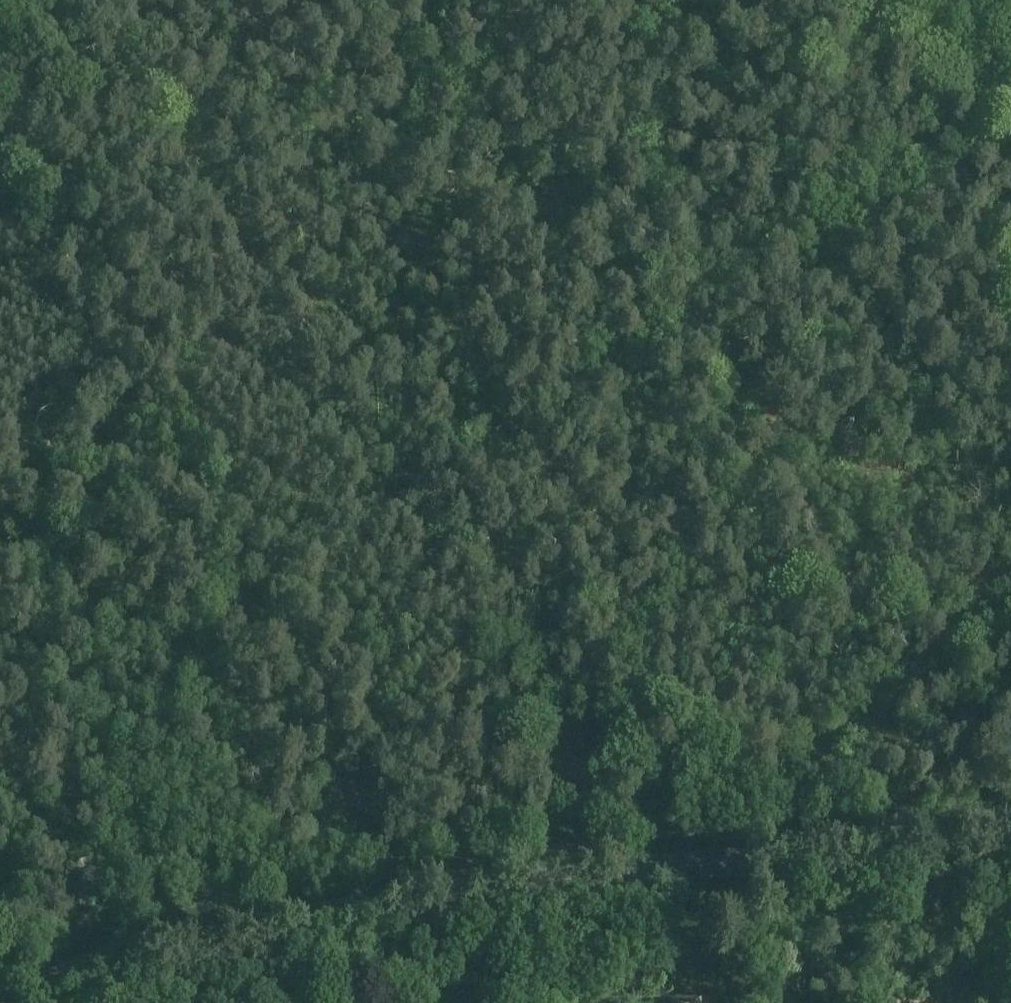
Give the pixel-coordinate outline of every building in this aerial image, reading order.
[(781,1002),(798,1002),(791,995),(781,1002)]
